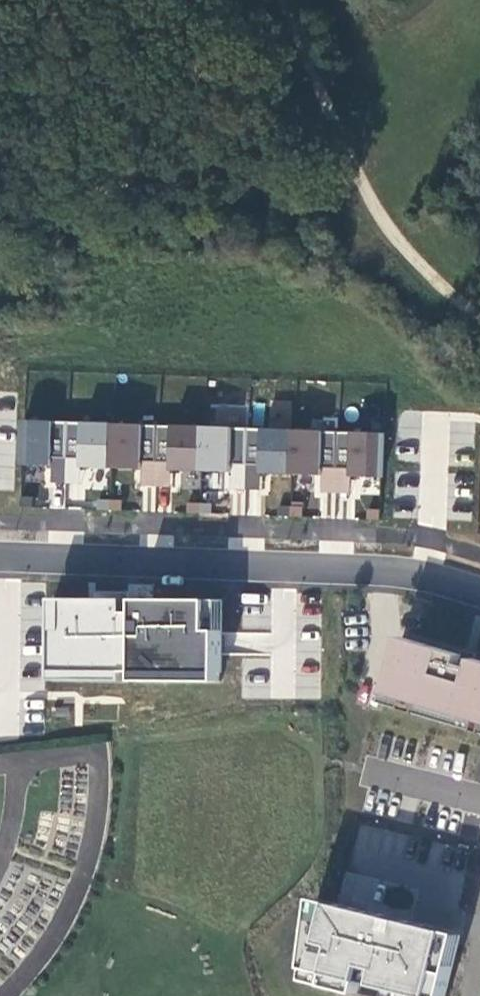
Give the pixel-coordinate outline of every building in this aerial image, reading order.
[(54,425),(25,424),(24,467),(53,468),(53,460),(54,425)] [(69,461),(70,426),(54,425),(53,460),(69,461)] [(84,461),(86,426),(70,426),(69,461),(84,461)] [(115,427),(86,426),(84,469),(113,470),(113,462),(115,427)] [(143,428),(115,427),(113,470),(142,471),(142,463),(143,428)] [(158,464),(159,428),(143,428),(142,463),(158,464)] [(174,464),(175,429),(159,428),(158,464),(174,464)] [(204,430),(175,429),(173,472),(203,473),(203,465),(204,430)] [(233,431),(204,430),(203,473),(232,474),(232,466),(233,431)] [(247,467),(249,431),(233,431),(232,466),(247,467)] [(263,467),(264,432),(249,431),(247,467),(263,467)] [(293,433),(264,432),(263,475),(292,476),(292,468),(293,433)] [(322,434),(293,433),(292,476),(321,477),(321,469),(322,434)] [(337,470),(338,435),(322,434),(321,469),(337,470)] [(353,470),(354,435),(338,435),(337,470),(353,470)] [(383,436),(354,435),(353,478),(382,479),(382,471),(383,436)] [(11,489),(11,450),(0,449),(0,489),(11,489)] [(320,493),(319,517),(377,520),(380,479),(363,478),(362,496),(347,495),(346,512),(332,512),(333,494),(320,493)] [(261,490),(230,489),(230,514),(261,515),(261,490)] [(209,514),(209,503),(186,502),(185,513),(209,514)] [(212,602),(50,600),(50,684),(222,686),(222,633),(212,632),(212,602)] [(403,638),(383,704),(477,732),(479,722),(479,661),(403,638)] [(316,898),(303,981),(369,995),(446,995),(460,933),(316,898)]
